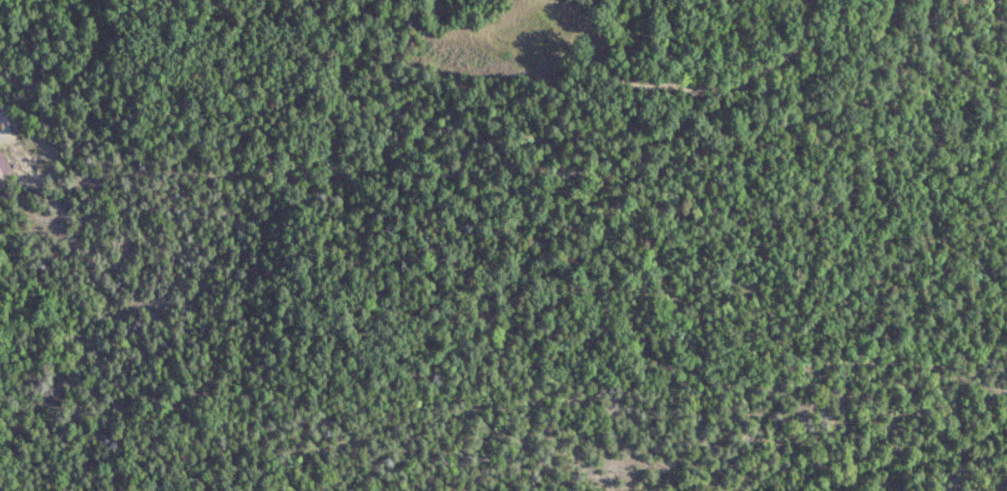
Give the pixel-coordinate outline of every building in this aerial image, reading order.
[(12,170),(0,148),(0,176),(12,170)]
